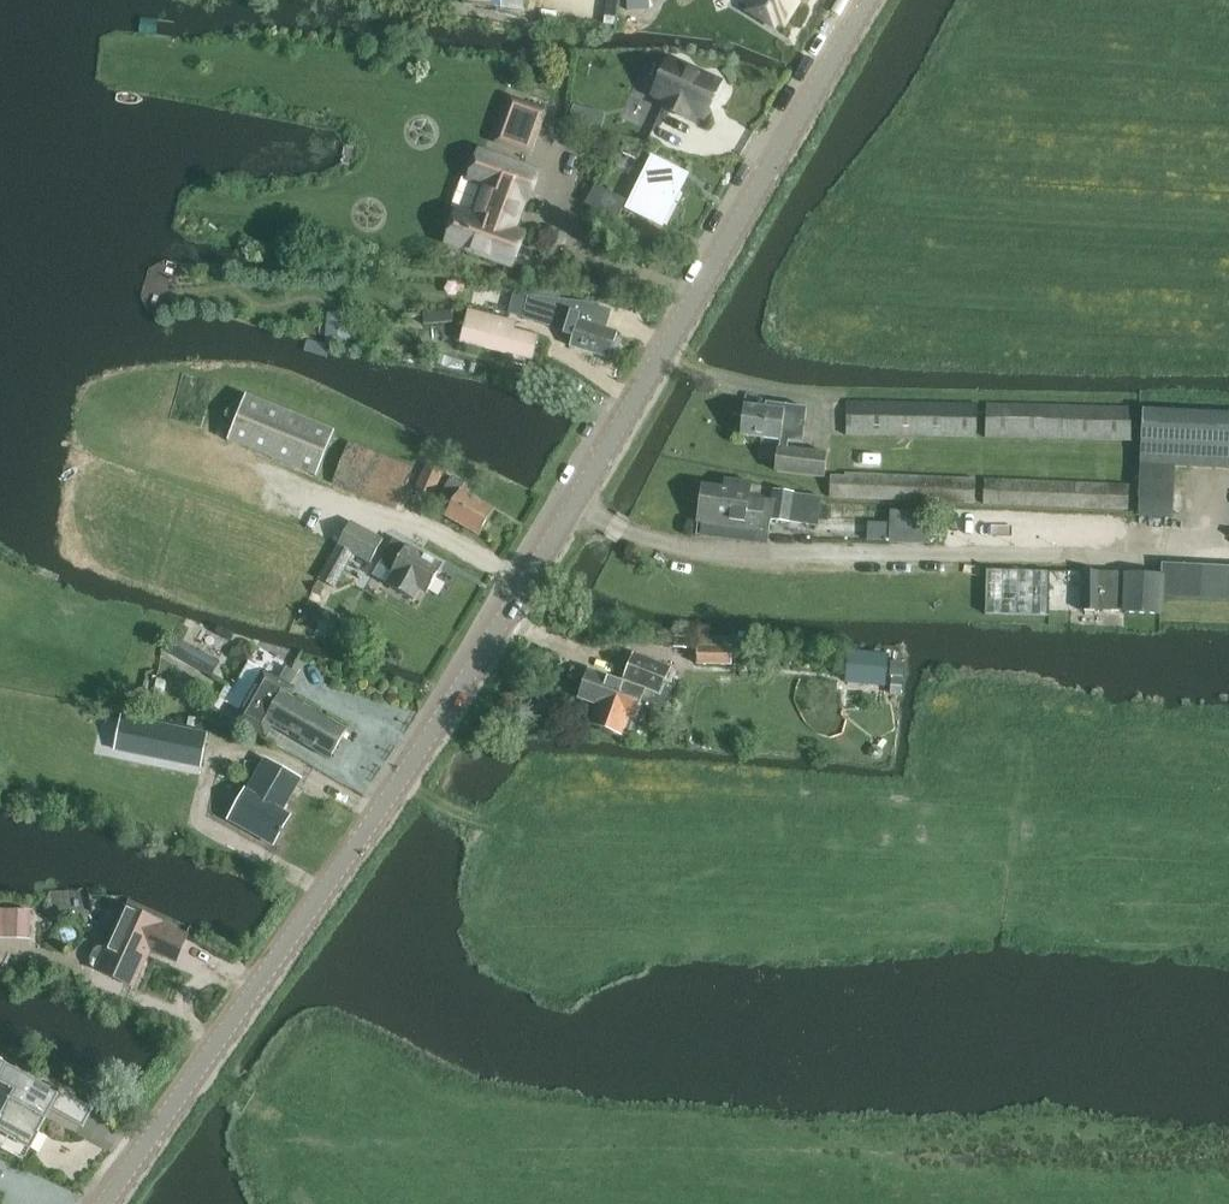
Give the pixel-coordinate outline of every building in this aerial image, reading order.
[(524,0),(465,0),(464,4),(523,13),(524,0)] [(748,1),(754,5),(751,11),(774,26),(778,20),(784,24),(799,0),(748,0),(748,1)] [(686,109),(701,115),(717,80),(664,57),(648,92),(661,98),(658,105),(682,116),(686,109)] [(496,142),(531,155),(546,111),(511,99),(496,142)] [(478,151),(468,178),(487,185),(475,217),(457,210),(445,242),(514,266),(525,235),(511,230),(523,198),(529,201),(539,173),(509,162),(510,159),(501,155),(500,159),(478,151)] [(662,225),(681,187),(670,181),(675,170),(653,160),(629,208),(662,225)] [(627,201),(596,186),(586,204),(619,217),(627,201)] [(610,359),(618,333),(606,329),(612,311),(586,302),(529,296),(523,319),(574,335),(571,346),(610,359)] [(455,309),(427,311),(428,321),(456,319),(455,309)] [(517,322),(470,310),(468,318),(461,342),(532,360),(538,336),(515,330),(517,322)] [(352,315),(327,312),(324,337),(349,340),(352,315)] [(318,477),(336,431),(247,395),(228,440),(318,477)] [(848,401),(848,434),(977,438),(978,405),(848,401)] [(825,478),(828,454),(788,449),(789,442),(803,443),(807,408),(766,403),(766,408),(746,405),(745,418),(741,422),(740,428),(743,432),(743,436),(781,441),(777,472),(825,478)] [(1131,441),(1131,407),(986,403),(985,437),(1131,441)] [(1141,407),(1140,441),(1228,443),(1228,409),(1141,407)] [(333,485),(397,510),(414,469),(350,442),(333,485)] [(882,469),(882,451),(853,450),(852,469),(882,469)] [(430,498),(443,473),(425,464),(412,489),(430,498)] [(975,503),(976,479),(831,473),(830,497),(975,503)] [(479,535),(493,510),(461,491),(465,484),(452,477),(441,497),(453,505),(446,516),(479,535)] [(789,522),(794,494),(775,491),(773,501),(750,497),(752,483),(725,480),(724,488),(703,486),(698,523),(770,532),(771,520),(789,522)] [(1128,510),(1130,486),(985,480),(984,504),(1128,510)] [(1140,516),(1173,517),(1175,485),(1141,484),(1140,516)] [(849,518),(849,539),(931,541),(932,509),(893,508),(892,519),(849,518)] [(352,519),(340,544),(322,579),(338,588),(354,555),(373,565),(384,546),(372,539),(375,531),(352,519)] [(388,585),(414,600),(420,589),(427,593),(443,565),(407,546),(394,539),(379,566),(393,574),(388,585)] [(1160,572),(1159,599),(1228,603),(1228,569),(1161,565),(1160,571),(1160,572)] [(1159,613),(1159,599),(1160,572),(1127,571),(1127,572),(1126,599),(1125,611),(1125,612),(1159,613)] [(1052,573),(989,572),(987,616),(1051,617),(1052,573)] [(1125,611),(1126,599),(1127,572),(1081,572),(1081,611),(1125,611)] [(219,664),(173,639),(165,653),(210,679),(219,664)] [(731,666),(732,647),(698,646),(698,665),(731,666)] [(850,680),(849,692),(880,695),(881,682),(879,682),(880,667),(882,667),(883,657),(853,653),(852,665),(850,665),(850,677),(850,680)] [(660,693),(665,680),(677,684),(681,673),(669,669),(669,668),(634,655),(625,679),(660,693)] [(269,724),(331,759),(348,730),(286,695),(291,687),(287,685),(293,675),(285,671),(279,680),(257,667),(228,717),(262,737),(269,724)] [(635,718),(644,691),(590,672),(580,698),(598,705),(591,724),(622,735),(629,716),(635,718)] [(202,767),(209,732),(123,714),(116,750),(202,767)] [(281,813),(300,779),(266,760),(247,794),(246,793),(232,815),(246,823),(248,819),(260,825),(255,834),(274,844),(290,817),(281,813)] [(91,962),(92,968),(135,987),(151,950),(176,960),(188,936),(123,907),(105,947),(102,947),(97,947),(95,950),(92,954),(91,959),(91,962)] [(0,909),(0,939),(32,939),(32,911),(0,909)] [(7,1064),(8,1063),(0,1059),(0,1082),(13,1089),(0,1114),(0,1131),(30,1148),(51,1110),(84,1128),(94,1109),(61,1091),(60,1093),(7,1064)]
